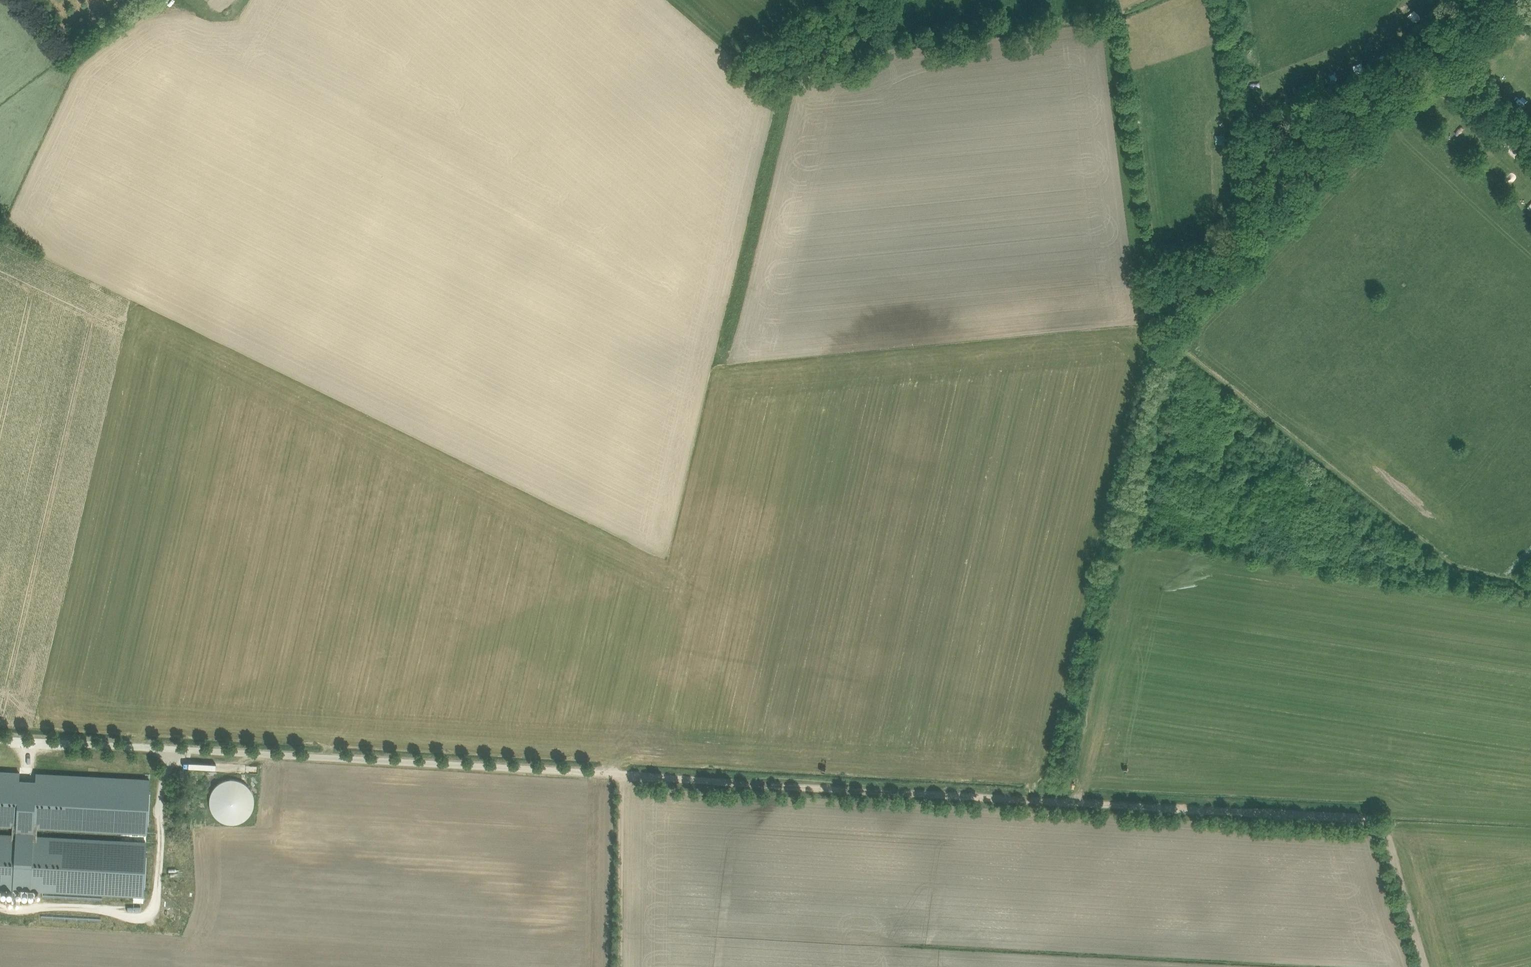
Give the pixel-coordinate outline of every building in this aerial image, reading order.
[(111,4),(117,11),(120,14),(127,9),(122,3),(125,0),(108,0),(111,4)] [(1282,89),(1286,98),(1294,95),(1291,86),(1282,89)] [(1217,134),(1217,144),(1226,143),(1226,134),(1217,134)] [(144,895),(147,842),(37,836),(37,826),(147,832),(150,780),(36,773),(33,826),(17,825),(20,772),(0,771),(0,824),(13,825),(12,835),(0,834),(0,887),(144,895)] [(254,802),(254,801),(254,799),(253,798),(253,797),(253,795),(252,793),(251,791),(250,789),(249,787),(247,786),(246,784),(244,783),(242,782),(240,781),(238,780),(236,779),(234,779),(231,779),(229,779),(227,779),(225,780),(223,781),(221,782),(219,783),(217,784),(216,785),(214,787),(213,789),(212,791),(211,793),(210,795),(210,796),(209,797),(209,799),(209,801),(209,802),(209,803),(209,806),(210,806),(210,808),(210,809),(211,810),(212,812),(213,814),(214,815),(215,817),(217,818),(219,820),(221,821),(223,822),(225,823),(227,823),(229,823),(231,824),(233,824),(235,823),(238,823),(240,822),(242,821),(244,820),(245,819),(247,817),(249,815),(250,814),(251,812),(252,810),(253,808),(253,806),(253,805),(254,803),(254,802)]
